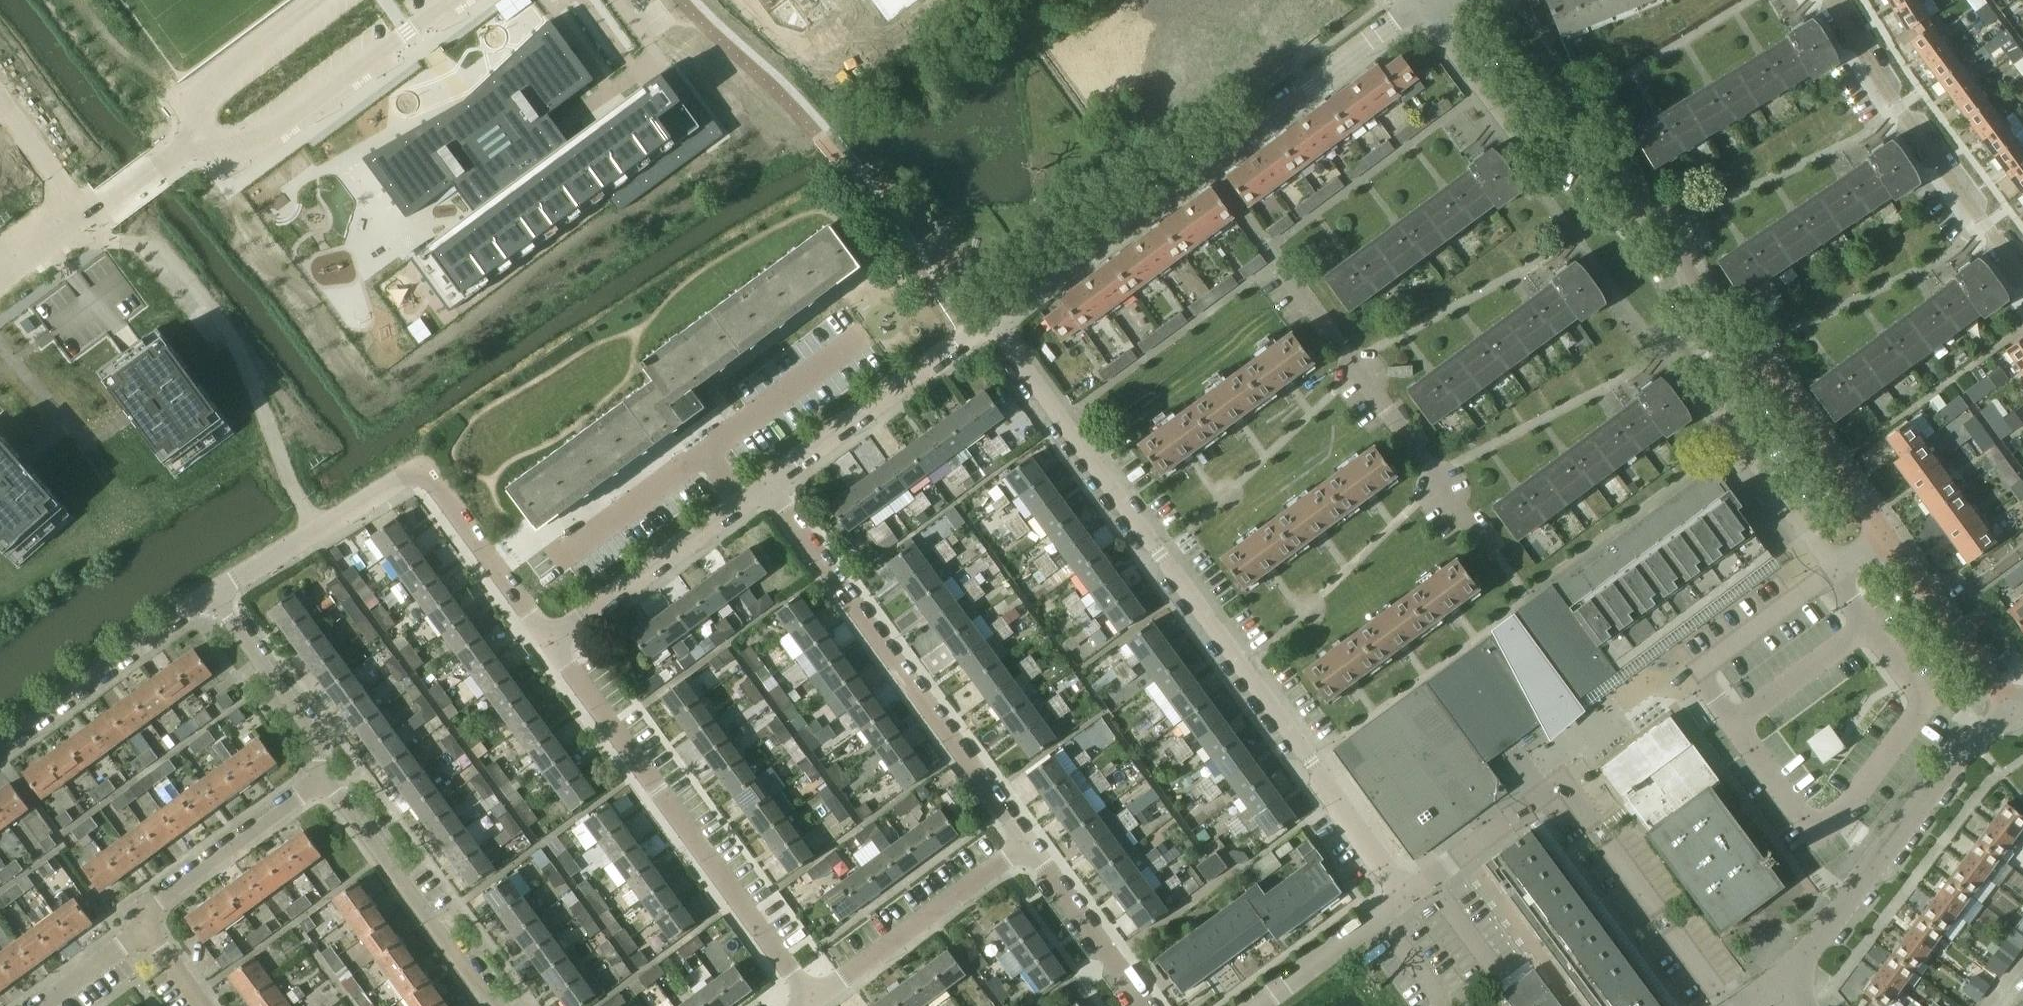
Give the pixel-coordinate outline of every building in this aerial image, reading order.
[(495,6),(506,22),(532,3),(530,0),(503,0),(495,6)] [(773,23),(798,31),(831,5),(833,0),(757,0),(773,23)] [(1219,33),(1166,69),(1190,103),(1270,48),(1265,40),(1324,0),(1196,0),(1219,33)] [(1652,0),(1545,0),(1539,2),(1538,0),(1528,0),(1537,20),(1543,28),(1556,23),(1561,37),(1652,0)] [(1893,10),(1911,0),(1887,0),(1893,10)] [(1893,10),(1906,31),(1913,27),(1927,19),(1929,17),(1939,11),(1933,0),(1911,0),(1893,10)] [(1981,19),(1992,11),(1987,4),(1976,12),(1981,19)] [(1997,18),(1992,11),(1981,19),(1986,26),(1997,18)] [(449,101),(359,153),(402,211),(449,177),(470,207),(407,254),(445,305),(601,190),(613,206),(717,129),(667,61),(563,138),(541,109),(588,74),(545,17),(468,87),(475,95),(455,109),(449,101)] [(1654,168),(1783,90),(1809,74),(1814,79),(1838,64),(1835,52),(1822,31),(1811,19),(1785,35),(1789,41),(1635,135),(1654,168)] [(1918,35),(1910,42),(1924,61),(1946,45),(1927,19),(1913,27),(1918,35)] [(2006,30),(1983,47),(1990,55),(2013,38),(2006,30)] [(2009,57),(2020,49),(2015,42),(2004,50),(2009,57)] [(1924,61),(1938,80),(1960,64),(1946,45),(1924,61)] [(2020,49),(2009,57),(2014,64),(2022,57),(2022,53),(2020,49)] [(1587,55),(1577,59),(1583,73),(1593,69),(1587,55)] [(1381,71),(1398,94),(1418,80),(1401,57),(1381,71)] [(1974,83),(1960,64),(1938,80),(1952,99),(1974,83)] [(1399,96),(1398,94),(1381,71),(1377,65),(1326,103),(1349,133),(1399,96)] [(1988,102),(1974,83),(1952,99),(1966,118),(1988,102)] [(2002,121),(1988,102),(1966,118),(1980,137),(2002,121)] [(1299,170),(1349,133),(1326,103),(1276,140),(1299,170)] [(1417,119),(1423,128),(1433,120),(1427,111),(1417,119)] [(1980,137),(1994,156),(2016,140),(2022,134),(2022,128),(2012,113),(2002,121),(1980,137)] [(1423,128),(1417,119),(1406,127),(1412,136),(1423,128)] [(1401,144),(1412,136),(1406,127),(1395,135),(1401,144)] [(1994,156),(2008,175),(2022,164),(2022,134),(2016,140),(1994,156)] [(1248,208),(1299,170),(1276,140),(1225,177),(1248,208)] [(1388,140),(1377,148),(1383,157),(1394,149),(1388,140)] [(1741,296),(1891,196),(1896,200),(1920,184),(1915,172),(1902,151),(1891,140),(1865,157),(1870,163),(1719,264),(1741,296)] [(1383,157),(1377,148),(1366,156),(1372,165),(1383,157)] [(1349,311),(1494,204),(1499,209),(1524,191),(1518,179),(1505,161),(1492,149),(1467,167),(1471,173),(1326,280),(1349,311)] [(1372,165),(1366,156),(1355,164),(1362,173),(1372,165)] [(1362,173),(1355,164),(1345,172),(1351,181),(1362,173)] [(2008,175),(2022,194),(2022,193),(2022,164),(2008,175)] [(1338,177),(1327,185),(1333,194),(1344,186),(1338,177)] [(1333,194),(1327,185),(1316,194),(1322,202),(1333,194)] [(1211,188),(1185,207),(1160,225),(1183,255),(1233,218),(1211,188)] [(1312,210),(1322,202),(1316,194),(1305,201),(1312,210)] [(1301,218),(1312,210),(1305,201),(1295,209),(1301,218)] [(1288,215),(1277,223),(1283,231),(1294,223),(1288,215)] [(1283,231),(1277,223),(1266,231),(1272,239),(1283,231)] [(1183,255),(1160,225),(1110,262),(1132,292),(1183,255)] [(856,261),(831,226),(647,362),(645,359),(641,363),(655,382),(510,489),(535,523),(680,416),(684,422),(711,401),(695,379),(856,261)] [(1267,263),(1260,254),(1249,262),(1256,271),(1267,263)] [(1834,421),(1931,349),(1980,313),(1984,318),(2008,300),(2003,288),(1989,269),(1977,258),(1952,276),(1957,282),(1811,390),(1834,421)] [(1431,424),(1528,353),(1577,317),(1582,321),(1605,304),(1600,291),(1586,272),(1574,261),(1549,279),(1554,285),(1408,393),(1431,424)] [(1082,330),(1132,292),(1110,262),(1060,299),(1064,305),(1081,328),(1082,330)] [(1245,279),(1256,271),(1249,262),(1238,270),(1245,279)] [(1231,275),(1220,283),(1227,292),(1238,284),(1231,275)] [(1227,292),(1220,283),(1209,291),(1216,300),(1227,292)] [(1216,300),(1209,291),(1205,295),(1199,299),(1205,308),(1216,300)] [(1205,308),(1199,299),(1194,302),(1188,307),(1195,316),(1205,308)] [(1081,328),(1064,305),(1044,319),(1062,342),(1081,328)] [(1181,312),(1170,320),(1176,329),(1187,321),(1181,312)] [(28,318),(21,324),(28,333),(35,327),(28,318)] [(420,319),(407,328),(419,344),(432,335),(420,319)] [(1165,337),(1176,329),(1170,320),(1159,328),(1165,337)] [(157,328),(97,372),(175,479),(235,434),(157,328)] [(1155,345),(1165,337),(1159,328),(1148,336),(1155,345)] [(1291,332),(1265,351),(1240,370),(1263,401),(1314,363),(1312,361),(1315,359),(1310,352),(1307,354),(1291,332)] [(1155,345),(1148,336),(1138,344),(1144,353),(1155,345)] [(2021,368),(2022,367),(2022,337),(2007,349),(2021,368)] [(1131,349),(1119,357),(1126,366),(1137,358),(1131,349)] [(1964,352),(1957,358),(1961,364),(1968,359),(1964,352)] [(1115,374),(1126,366),(1119,357),(1108,365),(1115,374)] [(1105,382),(1115,374),(1108,365),(1098,373),(1105,382)] [(2000,367),(1987,376),(1995,388),(2008,378),(2000,367)] [(1936,374),(1940,380),(1949,374),(1945,368),(1936,374)] [(1212,438),(1263,401),(1240,370),(1189,407),(1212,438)] [(1517,540),(1662,433),(1667,437),(1691,420),(1684,406),(1671,388),(1659,376),(1634,395),(1638,401),(1494,509),(1517,540)] [(1966,391),(1974,403),(1995,388),(1987,376),(1966,391)] [(984,391),(965,406),(984,432),(1003,417),(984,391)] [(1938,394),(1930,400),(1938,412),(1947,406),(1938,394)] [(1947,406),(1938,412),(1946,423),(1967,408),(1959,397),(1947,406)] [(1981,411),(1990,425),(2002,417),(1992,403),(1981,411)] [(965,406),(945,420),(964,446),(984,432),(965,406)] [(1212,438),(1189,407),(1138,444),(1154,467),(1151,469),(1156,476),(1159,473),(1161,475),(1212,438)] [(1971,437),(1983,429),(1973,416),(1962,425),(1971,437)] [(2002,417),(1990,425),(2001,439),(2012,431),(2002,417)] [(945,420),(926,434),(945,460),(952,470),(953,470),(961,464),(971,456),(964,446),(945,420)] [(1900,457),(1922,441),(1908,422),(1886,438),(1900,457)] [(1994,445),(1983,429),(1971,437),(1983,453),(1994,445)] [(926,434),(907,449),(926,474),(945,460),(926,434)] [(20,568),(74,518),(22,459),(0,435),(0,546),(20,568)] [(992,441),(1001,453),(1008,448),(999,435),(992,441)] [(993,459),(1001,453),(992,441),(984,447),(993,459)] [(1958,490),(1922,441),(1900,457),(1894,462),(1929,511),(1958,490)] [(1374,445),(1348,464),(1323,482),(1346,513),(1397,476),(1395,473),(1398,471),(1393,465),(1390,467),(1374,445)] [(907,449),(887,463),(906,489),(926,474),(907,449)] [(1001,453),(993,459),(999,467),(1006,461),(1006,460),(1001,453)] [(1030,457),(1004,476),(1018,496),(1045,477),(1030,457)] [(887,463),(868,477),(887,503),(906,489),(887,463)] [(961,464),(953,470),(962,482),(968,490),(976,484),(970,476),(961,464)] [(1616,671),(1772,557),(1764,545),(1753,531),(1737,508),(1741,505),(1713,466),(1552,585),(1512,614),(1516,620),(1572,696),(1575,701),(1616,671)] [(987,476),(981,467),(970,476),(976,484),(987,476)] [(952,470),(945,476),(954,488),(962,482),(953,470),(952,470)] [(868,477),(849,491),(868,517),(887,503),(868,477)] [(1045,477),(1018,496),(1033,515),(1059,496),(1045,477)] [(2009,489),(2019,503),(2022,500),(2022,484),(2020,480),(2009,489)] [(1634,481),(1627,487),(1633,494),(1640,489),(1634,481)] [(1295,551),(1346,513),(1323,482),(1272,519),(1295,551)] [(1996,542),(1976,514),(1958,490),(1929,511),(1967,563),(1996,542)] [(849,491),(829,506),(848,531),(868,517),(849,491)] [(914,498),(923,511),(931,505),(922,492),(914,498)] [(1004,495),(992,504),(995,509),(997,512),(1010,503),(1004,495)] [(1059,496),(1033,515),(1047,535),(1073,515),(1059,496)] [(916,517),(923,511),(914,498),(906,504),(916,517)] [(992,504),(986,509),(989,514),(995,509),(992,504)] [(1011,532),(1024,522),(1018,514),(1005,524),(1011,532)] [(1073,515),(1047,535),(1061,554),(1087,535),(1073,515)] [(371,537),(386,557),(410,539),(395,519),(371,537)] [(1295,551),(1272,519),(1221,557),(1238,580),(1234,583),(1239,589),(1242,586),(1244,588),(1295,551)] [(875,526),(885,539),(893,533),(883,521),(875,526)] [(1030,530),(1024,522),(1011,532),(1017,539),(1030,530)] [(1005,524),(998,529),(1004,537),(1011,532),(1005,524)] [(877,545),(885,539),(875,526),(868,532),(877,545)] [(1087,535),(1061,554),(1075,573),(1102,554),(1087,535)] [(400,576),(424,559),(410,539),(386,557),(400,576)] [(938,556),(950,547),(945,539),(933,548),(938,556)] [(902,583),(928,564),(913,544),(887,563),(902,583)] [(336,546),(331,550),(339,560),(344,556),(336,546)] [(956,555),(950,547),(938,556),(944,564),(956,555)] [(729,563),(746,587),(766,572),(749,548),(729,563)] [(1034,562),(1040,570),(1053,561),(1047,553),(1034,562)] [(1102,554),(1075,573),(1090,593),(1116,573),(1102,554)] [(1457,558),(1431,577),(1406,595),(1429,626),(1480,589),(1478,587),(1482,584),(1477,578),(1474,580),(1457,558)] [(414,596),(438,578),(424,559),(400,576),(414,596)] [(1053,561),(1040,570),(1045,578),(1059,569),(1053,561)] [(746,587),(729,563),(709,577),(727,601),(746,587)] [(916,602),(942,583),(928,564),(902,583),(916,602)] [(343,573),(350,582),(360,575),(353,565),(343,573)] [(2020,568),(2010,576),(2017,585),(2022,581),(2022,572),(2020,568)] [(1040,570),(1033,575),(1038,583),(1045,578),(1040,570)] [(1090,593),(1081,599),(1086,608),(1096,601),(1104,612),(1130,593),(1116,573),(1090,593)] [(360,575),(350,582),(357,592),(367,585),(360,575)] [(337,577),(327,584),(334,594),(344,586),(337,577)] [(727,601),(709,577),(690,592),(707,615),(727,601)] [(428,615),(452,598),(438,578),(414,596),(428,615)] [(966,595),(979,586),(973,578),(961,586),(966,595)] [(930,621),(956,602),(942,583),(916,602),(930,621)] [(344,586),(334,594),(341,604),(349,613),(358,606),(351,597),(344,586)] [(985,594),(979,586),(966,595),(972,603),(985,594)] [(1075,591),(1062,601),(1068,609),(1081,599),(1075,591)] [(707,615),(690,592),(670,606),(688,629),(707,615)] [(756,600),(763,610),(772,603),(765,593),(756,600)] [(1130,593),(1104,612),(1119,632),(1145,613),(1130,593)] [(283,631),(307,613),(292,594),(269,611),(283,631)] [(789,632),(812,615),(798,594),(774,612),(789,632)] [(370,609),(380,602),(374,595),(365,602),(370,609)] [(1429,626),(1406,595),(1355,632),(1378,663),(1429,626)] [(335,603),(330,597),(317,606),(321,612),(335,603)] [(443,635),(467,617),(452,598),(428,615),(443,635)] [(1081,599),(1068,609),(1073,617),(1086,608),(1081,599)] [(2008,610),(2022,631),(2022,599),(2008,610)] [(753,617),(763,610),(756,600),(746,608),(753,617)] [(944,641),(970,621),(956,602),(930,621),(944,641)] [(381,605),(372,612),(379,622),(389,614),(381,605)] [(358,606),(349,613),(356,623),(363,633),(372,625),(365,616),(358,606)] [(688,629),(670,606),(651,620),(668,644),(688,629)] [(307,613),(283,631),(298,650),(321,633),(307,613)] [(389,614),(379,622),(386,631),(396,624),(389,614)] [(803,651),(827,634),(812,615),(789,632),(803,651)] [(457,654),(481,637),(467,617),(443,635),(457,654)] [(994,635),(1008,625),(1002,617),(989,627),(994,635)] [(723,618),(714,624),(724,638),(733,632),(723,618)] [(1095,619),(1082,628),(1088,636),(1089,635),(1099,628),(1101,626),(1095,619)] [(648,658),(668,644),(651,620),(631,635),(648,658)] [(1426,682),(1408,695),(1348,739),(1334,749),(1351,773),(1414,858),(1433,844),(1431,840),(1493,794),(1485,783),(1495,776),(1485,763),(1545,719),(1543,716),(1572,696),(1516,620),(1499,632),(1498,630),(1486,638),(1426,682)] [(970,621),(944,641),(958,660),(984,641),(970,621)] [(1151,622),(1125,641),(1140,661),(1166,642),(1151,622)] [(707,636),(698,643),(705,653),(714,646),(724,638),(714,624),(713,625),(717,629),(707,636)] [(372,625),(363,633),(370,643),(380,636),(372,625)] [(1013,632),(1008,625),(994,635),(1000,642),(1013,632)] [(1082,628),(1072,636),(1078,643),(1088,636),(1082,628)] [(1099,628),(1089,635),(1097,645),(1107,638),(1099,628)] [(1378,663),(1355,632),(1304,670),(1320,692),(1317,694),(1322,700),(1325,698),(1327,701),(1378,663)] [(321,633),(298,650),(312,670),(335,652),(321,633)] [(817,671),(841,654),(827,634),(803,651),(817,671)] [(471,674),(495,656),(481,637),(457,654),(471,674)] [(973,679),(999,660),(984,641),(958,660),(973,679)] [(1166,642),(1140,661),(1154,681),(1180,662),(1166,642)] [(400,651),(407,661),(417,653),(410,644),(400,651)] [(739,653),(746,663),(756,656),(749,646),(739,653)] [(726,648),(716,655),(723,665),(733,658),(726,648)] [(172,665),(190,689),(211,674),(194,649),(172,665)] [(678,657),(685,667),(694,660),(687,651),(678,657)] [(326,689),(350,672),(335,652),(312,670),(326,689)] [(417,653),(407,661),(414,670),(424,663),(417,653)] [(832,691),(855,673),(841,654),(817,671),(832,691)] [(391,672),(401,665),(394,655),(384,662),(391,672)] [(1023,673),(1036,663),(1030,655),(1017,665),(1023,673)] [(485,693),(510,676),(495,656),(471,674),(485,693)] [(756,656),(746,663),(754,673),(763,666),(756,656)] [(675,675),(685,667),(678,657),(668,665),(675,675)] [(987,699),(1013,679),(999,660),(973,679),(987,699)] [(1118,678),(1131,669),(1125,661),(1112,670),(1118,678)] [(1180,662),(1154,681),(1168,700),(1194,681),(1180,662)] [(1041,671),(1036,663),(1023,673),(1029,681),(1041,671)] [(151,681),(169,705),(190,689),(172,665),(151,681)] [(408,675),(401,665),(391,672),(398,682),(408,675)] [(667,668),(659,674),(665,683),(673,677),(667,668)] [(1137,677),(1131,669),(1118,678),(1124,686),(1137,677)] [(350,672),(326,689),(341,709),(364,691),(350,672)] [(846,710),(870,693),(855,673),(832,691),(846,710)] [(659,674),(641,687),(648,695),(665,683),(659,674)] [(500,713),(524,695),(510,676),(485,693),(500,713)] [(745,695),(755,688),(748,678),(738,685),(745,695)] [(675,716),(698,699),(684,679),(660,696),(675,716)] [(1001,718),(1027,699),(1013,679),(987,699),(1001,718)] [(130,696),(147,720),(169,705),(151,681),(130,696)] [(1194,681),(1168,700),(1183,719),(1208,700),(1194,681)] [(429,690),(436,700),(446,693),(439,683),(429,690)] [(768,692),(775,702),(785,695),(778,685),(768,692)] [(762,697),(755,688),(745,695),(752,705),(762,697)] [(364,691),(341,709),(355,728),(378,711),(364,691)] [(446,693),(436,700),(443,709),(453,702),(446,693)] [(860,730),(884,712),(870,693),(846,710),(860,730)] [(233,704),(226,694),(216,701),(223,711),(233,704)] [(1051,711),(1064,702),(1058,694),(1045,703),(1051,711)] [(423,695),(413,702),(420,711),(429,704),(423,695)] [(514,732),(538,715),(524,695),(500,713),(514,732)] [(785,695),(775,702),(782,712),(792,705),(785,695)] [(109,712),(126,736),(147,720),(130,696),(109,712)] [(689,736),(712,719),(698,699),(675,716),(689,736)] [(1015,737),(1041,718),(1027,699),(1001,718),(1015,737)] [(1147,717),(1159,708),(1154,700),(1141,709),(1147,717)] [(1208,700),(1183,719),(1197,739),(1223,720),(1208,700)] [(1070,710),(1064,702),(1051,711),(1057,719),(1070,710)] [(420,712),(408,721),(415,730),(427,721),(437,714),(429,704),(420,711),(420,712)] [(1165,716),(1159,708),(1147,717),(1152,725),(1165,716)] [(246,720),(239,710),(229,718),(236,727),(246,720)] [(369,748),(393,730),(378,711),(355,728),(369,748)] [(126,736),(109,712),(88,727),(105,751),(126,736)] [(875,749),(899,732),(884,712),(860,730),(875,749)] [(528,752),(552,734),(538,715),(514,732),(528,752)] [(1670,715),(1600,767),(1651,835),(1710,790),(1720,782),(1670,715)] [(183,725),(190,735),(201,727),(194,717),(183,725)] [(774,734),(783,726),(776,717),(767,724),(774,734)] [(1056,738),(1041,718),(1015,737),(1030,757),(1056,738)] [(703,755),(727,738),(712,719),(689,736),(703,755)] [(1223,720),(1197,739),(1211,758),(1237,739),(1223,720)] [(457,729),(464,739),(474,732),(467,722),(457,729)] [(797,731),(804,741),(814,734),(806,724),(797,731)] [(181,741),(190,735),(183,725),(174,731),(181,741)] [(791,736),(783,726),(774,734),(781,744),(791,736)] [(66,743),(84,767),(105,751),(88,727),(66,743)] [(383,767),(407,750),(393,730),(369,748),(383,767)] [(209,732),(199,739),(206,749),(216,742),(209,732)] [(474,732),(464,739),(472,749),(481,741),(474,732)] [(889,769),(913,751),(899,732),(875,749),(889,769)] [(448,750),(458,743),(451,734),(441,741),(448,750)] [(542,771),(567,754),(552,734),(528,752),(542,771)] [(814,734),(804,741),(811,751),(821,744),(814,734)] [(163,739),(170,749),(174,746),(167,736),(163,739)] [(1174,755),(1188,745),(1182,737),(1169,747),(1174,755)] [(239,753),(257,777),(277,762),(259,738),(239,753)] [(717,775),(741,757),(727,738),(703,755),(717,775)] [(206,749),(199,739),(189,746),(196,756),(206,749)] [(1237,739),(1211,758),(1225,777),(1251,758),(1237,739)] [(45,758),(63,782),(84,767),(66,743),(45,758)] [(465,753),(458,743),(448,750),(456,760),(465,753)] [(1193,753),(1188,745),(1174,755),(1180,763),(1193,753)] [(141,755),(148,765),(158,758),(151,748),(141,755)] [(398,787),(421,769),(407,750),(383,767),(398,787)] [(928,771),(913,751),(889,769),(904,789),(928,771)] [(1085,751),(1072,760),(1078,768),(1091,759),(1085,751)] [(219,767),(237,791),(257,777),(239,753),(219,767)] [(557,791),(581,773),(567,754),(542,771),(557,791)] [(138,772),(148,765),(141,755),(131,762),(138,772)] [(1042,794),(1068,775),(1053,755),(1027,774),(1042,794)] [(802,773),(812,765),(805,756),(795,763),(802,773)] [(732,794),(755,777),(741,757),(717,775),(732,794)] [(41,798),(63,782),(45,758),(24,774),(41,798)] [(1225,777),(1216,784),(1222,793),(1232,786),(1240,797),(1265,778),(1251,758),(1225,777)] [(169,760),(159,767),(167,777),(176,770),(169,760)] [(486,768),(493,778),(503,771),(496,761),(486,768)] [(825,771),(833,780),(842,773),(835,763),(825,771)] [(819,776),(812,765),(802,773),(810,783),(819,776)] [(167,777),(159,767),(150,774),(157,784),(167,777)] [(200,781),(217,805),(237,791),(219,767),(200,781)] [(412,806),(435,789),(421,769),(398,787),(412,806)] [(1092,787),(1105,778),(1099,770),(1086,779),(1092,787)] [(1199,770),(1192,775),(1194,780),(1202,774),(1199,770)] [(503,771),(493,778),(500,788),(510,781),(503,771)] [(476,789),(486,782),(480,773),(470,780),(476,789)] [(581,773),(557,791),(571,811),(595,793),(581,773)] [(842,773),(833,780),(840,790),(849,783),(842,773)] [(1056,814),(1082,794),(1068,775),(1042,794),(1056,814)] [(1189,775),(1181,781),(1185,786),(1186,787),(1193,781),(1189,775)] [(746,814),(770,796),(755,777),(732,794),(746,814)] [(1211,777),(1197,786),(1203,794),(1216,784),(1211,777)] [(1111,786),(1105,778),(1092,787),(1098,795),(1111,786)] [(1248,808),(1238,815),(1244,824),(1254,816),(1280,797),(1265,778),(1240,797),(1248,808)] [(98,786),(105,796),(115,788),(108,779),(98,786)] [(180,796),(198,820),(217,805),(200,781),(180,796)] [(494,792),(486,782),(476,789),(484,799),(494,792)] [(0,791),(0,815),(7,824),(28,808),(10,784),(0,791)] [(1216,784),(1203,794),(1209,802),(1222,793),(1216,784)] [(95,803),(105,796),(98,786),(88,793),(95,803)] [(1197,786),(1191,791),(1196,799),(1203,794),(1197,786)] [(130,788),(120,795),(127,805),(137,798),(130,788)] [(435,789),(412,806),(426,826),(450,808),(435,789)] [(951,789),(941,797),(955,816),(965,808),(951,789)] [(770,796),(746,814),(760,833),(784,816),(793,809),(779,790),(770,796)] [(1710,790),(1651,836),(1721,931),(1722,930),(1721,929),(1742,913),(1747,920),(1762,908),(1758,902),(1779,886),(1780,887),(1781,887),(1766,866),(1772,861),(1777,862),(1777,860),(1771,859),(1769,856),(1770,849),(1768,849),(1767,854),(1761,859),(1710,790)] [(912,793),(902,800),(909,810),(919,803),(912,793)] [(938,794),(932,798),(940,809),(946,805),(938,794)] [(1070,833),(1096,814),(1082,794),(1056,814),(1070,833)] [(127,805),(120,795),(110,802),(117,812),(127,805)] [(831,812),(840,804),(834,795),(824,802),(831,812)] [(161,810),(178,834),(198,820),(180,796),(161,810)] [(1280,797),(1254,816),(1268,836),(1294,817),(1280,797)] [(515,807),(521,817),(531,810),(524,800),(515,807)] [(909,810),(902,800),(892,807),(899,817),(909,810)] [(862,820),(871,813),(864,803),(854,810),(862,820)] [(1992,823),(2015,840),(2021,833),(2019,832),(2022,828),(2022,816),(2006,803),(1992,823)] [(599,841),(622,824),(608,804),(584,821),(599,841)] [(848,815),(840,804),(831,812),(838,822),(848,815)] [(441,845),(464,828),(450,808),(426,826),(441,845)] [(1147,808),(1136,816),(1143,826),(1154,819),(1147,808)] [(55,817),(62,826),(72,819),(65,809),(55,817)] [(919,824),(937,848),(957,833),(939,809),(919,824)] [(1120,826),(1133,817),(1127,809),(1115,818),(1120,826)] [(178,834),(161,810),(141,824),(159,848),(178,834)] [(531,810),(521,817),(529,827),(538,820),(531,810)] [(505,828),(515,821),(508,812),(499,819),(505,828)] [(1084,852),(1110,833),(1096,814),(1070,833),(1084,852)] [(1238,815),(1225,824),(1231,833),(1244,824),(1238,815)] [(774,853),(798,835),(784,816),(760,833),(774,853)] [(90,817),(81,824),(88,833),(97,826),(90,817)] [(1139,824),(1133,817),(1120,826),(1126,834),(1139,824)] [(522,831),(515,821),(505,828),(506,829),(513,838),(522,831)] [(873,821),(863,829),(870,839),(880,831),(873,821)] [(2009,848),(2015,840),(1992,823),(1977,841),(2000,858),(2008,847),(2009,848)] [(81,824),(71,831),(78,840),(79,839),(85,846),(93,841),(88,833),(81,824)] [(122,839),(139,863),(159,848),(141,824),(122,839)] [(613,861),(637,844),(622,824),(599,841),(613,861)] [(900,838),(917,862),(937,848),(919,824),(900,838)] [(1244,824),(1231,833),(1237,841),(1250,832),(1244,824)] [(1110,833),(1084,852),(1098,871),(1124,852),(1134,845),(1126,834),(1120,826),(1110,833)] [(455,865),(478,847),(464,828),(441,845),(455,865)] [(506,829),(492,839),(499,849),(513,838),(506,829)] [(870,839),(863,829),(853,836),(860,845),(870,839)] [(1205,830),(1196,836),(1197,838),(1202,844),(1210,838),(1205,830)] [(71,831),(61,838),(68,848),(78,840),(71,831)] [(1542,848),(1529,831),(1491,859),(1497,867),(1490,872),(1499,883),(1505,878),(1504,876),(1542,848)] [(284,846),(301,870),(321,856),(304,832),(284,846)] [(813,855),(798,835),(774,853),(789,873),(813,855)] [(50,836),(40,843),(47,853),(57,845),(50,836)] [(880,852),(898,876),(917,862),(900,838),(880,852)] [(102,853),(120,877),(139,863),(122,839),(102,853)] [(1180,992),(1267,929),(1275,940),(1341,891),(1319,861),(1323,859),(1308,839),(1296,848),(1310,868),(1254,909),(1246,898),(1158,963),(1180,992)] [(871,840),(852,855),(861,867),(878,891),(898,876),(880,852),(871,840)] [(1991,869),(2000,858),(1977,841),(1963,860),(1987,878),(1992,870),(1991,869)] [(1288,842),(1275,851),(1280,858),(1293,849),(1288,842)] [(1163,843),(1156,848),(1162,855),(1169,850),(1163,843)] [(627,880),(651,863),(637,844),(613,861),(627,880)] [(264,861),(282,884),(301,870),(284,846),(264,861)] [(493,867),(478,847),(455,865),(470,884),(493,867)] [(1149,864),(1162,855),(1156,848),(1144,857),(1149,864)] [(1515,891),(1553,863),(1542,848),(1504,876),(1505,878),(1515,891)] [(557,857),(564,867),(574,860),(567,849),(557,857)] [(834,850),(824,857),(831,867),(841,860),(834,850)] [(1242,864),(1250,858),(1245,852),(1234,850),(1229,853),(1236,862),(1242,864)] [(1228,868),(1215,851),(1196,866),(1208,882),(1228,868)] [(1251,867),(1261,881),(1282,865),(1271,851),(1251,867)] [(1124,852),(1098,871),(1112,891),(1139,872),(1124,852)] [(100,892),(120,877),(102,853),(82,868),(100,892)] [(1168,863),(1162,855),(1149,864),(1155,872),(1168,863)] [(831,867),(824,857),(805,871),(812,881),(831,867)] [(1491,859),(1484,864),(1490,872),(1497,867),(1491,859)] [(6,868),(13,877),(23,870),(16,860),(6,868)] [(574,860),(564,867),(571,876),(581,869),(574,860)] [(1981,885),(1987,878),(1963,860),(1949,879),(1971,896),(1980,884),(1981,885)] [(48,861),(38,869),(45,878),(55,871),(48,861)] [(245,875),(262,899),(282,884),(264,861),(245,875)] [(548,878),(558,871),(551,861),(541,868),(548,878)] [(641,900),(665,883),(651,863),(627,880),(641,900)] [(1527,908),(1566,879),(1553,863),(1515,891),(1520,898),(1525,905),(1527,908)] [(1251,867),(1250,866),(1235,877),(1246,892),(1261,881),(1251,867)] [(841,881),(859,905),(878,891),(861,867),(841,881)] [(13,877),(6,868),(0,872),(0,879),(4,884),(13,877)] [(565,881),(558,871),(548,878),(555,888),(565,881)] [(341,882),(333,872),(324,880),(331,889),(341,882)] [(1127,910),(1153,891),(1139,872),(1112,891),(1127,910)] [(262,899),(245,875),(225,889),(242,913),(262,899)] [(1181,883),(1175,875),(1163,884),(1168,892),(1181,883)] [(499,914),(523,896),(508,876),(484,894),(499,914)] [(1578,896),(1566,879),(1527,908),(1530,911),(1535,918),(1539,924),(1578,896)] [(1935,898),(1958,915),(1964,907),(1963,907),(1971,896),(1949,879),(1935,898)] [(347,918),(371,901),(356,881),(333,898),(347,918)] [(839,920),(859,905),(841,881),(821,896),(839,920)] [(18,883),(7,891),(14,901),(25,893),(18,883)] [(656,919),(679,902),(665,883),(641,900),(656,919)] [(242,913),(225,889),(205,903),(223,927),(242,913)] [(585,896),(593,906),(602,899),(595,889),(585,896)] [(6,907),(14,901),(7,891),(0,897),(0,911),(6,907)] [(1167,911),(1153,891),(1127,910),(1141,930),(1167,911)] [(1515,891),(1508,896),(1514,903),(1520,898),(1515,891)] [(294,901),(301,911),(311,904),(304,894),(294,901)] [(513,934),(537,916),(523,896),(499,914),(513,934)] [(1590,912),(1578,896),(1539,924),(1533,929),(1544,945),(1551,940),(1590,912)] [(1520,898),(1514,903),(1518,910),(1525,905),(1520,898)] [(1935,898),(1920,917),(1942,933),(1952,940),(1966,922),(1958,915),(1935,898)] [(73,899),(53,913),(71,937),(91,923),(73,899)] [(602,899),(593,906),(600,915),(609,908),(602,899)] [(576,917),(586,910),(579,900),(569,907),(576,917)] [(291,918),(301,911),(294,901),(284,908),(291,918)] [(385,921),(371,901),(347,918),(362,938),(385,921)] [(694,922),(679,902),(656,919),(670,939),(694,922)] [(203,942),(223,927),(205,903),(185,918),(203,942)] [(1525,905),(1518,910),(1523,916),(1530,911),(1527,908),(1525,905)] [(1008,948),(1034,930),(1018,908),(993,926),(1008,948)] [(593,920),(586,910),(576,917),(584,927),(593,920)] [(1530,911),(1523,916),(1528,923),(1535,918),(1530,911)] [(1602,928),(1590,912),(1551,940),(1556,947),(1549,952),(1554,958),(1561,953),(1563,956),(1602,928)] [(53,913),(34,928),(52,952),(71,937),(53,913)] [(309,916),(299,923),(306,933),(316,926),(309,916)] [(537,916),(513,934),(527,953),(551,935),(537,916)] [(1906,935),(1929,953),(1935,945),(1934,944),(1942,933),(1920,917),(1906,935)] [(1535,918),(1528,923),(1533,929),(1539,924),(1535,918)] [(362,938),(376,957),(399,940),(385,921),(362,938)] [(255,930),(262,940),(272,933),(265,923),(255,930)] [(34,928),(15,942),(32,966),(52,952),(34,928)] [(614,935),(621,945),(631,938),(624,928),(614,935)] [(1614,944),(1602,928),(1563,956),(1566,959),(1570,966),(1575,972),(1614,944)] [(252,947),(262,940),(255,930),(245,937),(252,947)] [(1024,969),(1049,951),(1034,930),(1008,948),(1024,969)] [(542,973),(566,955),(551,935),(527,953),(542,973)] [(697,935),(687,942),(694,952),(704,944),(697,935)] [(1923,960),(1929,953),(1906,935),(1892,954),(1914,971),(1922,959),(1923,960)] [(631,938),(621,945),(628,954),(638,947),(631,938)] [(605,956),(615,949),(608,939),(598,946),(605,956)] [(414,960),(399,940),(376,957),(390,977),(414,960)] [(1556,947),(1551,940),(1544,945),(1549,952),(1556,947)] [(2001,947),(2014,958),(2020,950),(2006,940),(2001,947)] [(234,941),(223,948),(234,962),(244,955),(234,941)] [(15,942),(0,953),(0,963),(13,980),(32,966),(15,942)] [(694,952),(687,942),(677,949),(684,958),(694,952)] [(1614,944),(1575,972),(1568,977),(1579,992),(1586,987),(1587,988),(1625,960),(1614,944)] [(321,953),(328,963),(338,955),(331,946),(321,953)] [(2009,965),(2014,958),(2001,947),(1995,955),(2009,965)] [(622,959),(615,949),(605,956),(612,966),(622,959)] [(927,964),(944,988),(964,973),(947,949),(927,964)] [(648,961),(641,951),(631,958),(638,968),(648,961)] [(1065,972),(1049,951),(1024,969),(1039,991),(1065,972)] [(232,961),(225,952),(215,959),(222,969),(232,961)] [(980,953),(970,961),(977,970),(987,963),(980,953)] [(1554,958),(1559,965),(1566,959),(1563,956),(1561,953),(1554,958)] [(1905,982),(1914,971),(1892,954),(1878,973),(1901,990),(1906,983),(1905,982)] [(338,955),(328,963),(335,972),(345,965),(338,955)] [(556,992),(580,974),(566,955),(542,973),(556,992)] [(228,975),(246,1000),(271,982),(253,956),(228,975)] [(1559,965),(1564,971),(1570,966),(1566,959),(1559,965)] [(428,979),(414,960),(390,977),(404,997),(428,979)] [(1625,960),(1587,988),(1591,993),(1584,998),(1590,1005),(1597,1005),(1599,1004),(1637,976),(1625,960)] [(0,963),(0,990),(13,980),(0,963)] [(658,963),(648,971),(655,980),(665,973),(658,963)] [(927,964),(907,978),(925,1002),(944,988),(927,964)] [(734,965),(714,980),(731,1003),(751,988),(734,965)] [(1575,972),(1570,966),(1564,971),(1568,977),(1575,972)] [(1551,991),(1534,969),(1501,993),(1511,1005),(1531,1005),(1551,991)] [(655,980),(648,971),(638,977),(645,987),(655,980)] [(1901,990),(1878,973),(1863,992),(1881,1005),(1887,1005),(1894,996),(1896,997),(1901,990)] [(580,974),(556,992),(566,1005),(579,1005),(595,994),(580,974)] [(352,975),(342,982),(349,992),(356,1002),(366,995),(359,985),(352,975)] [(985,982),(993,992),(1002,985),(995,975),(985,982)] [(1637,976),(1599,1004),(1597,1005),(1630,1005),(1649,992),(1637,976)] [(1970,983),(1983,993),(1989,986),(1975,976),(1970,983)] [(888,992),(898,1005),(920,1005),(925,1002),(907,978),(888,992)] [(428,979),(404,997),(411,1005),(433,1005),(442,999),(428,979)] [(695,994),(704,1005),(727,1005),(731,1003),(714,980),(695,994)] [(271,982),(246,1000),(251,1005),(289,1005),(271,982)] [(1978,1001),(1983,993),(1970,983),(1964,990),(1978,1001)] [(1002,985),(993,992),(1000,1001),(1009,994),(1002,985)] [(298,986),(286,994),(294,1004),(305,996),(298,986)] [(1587,988),(1586,987),(1579,992),(1584,998),(1591,993),(1587,988)] [(602,989),(595,994),(598,999),(605,994),(602,989)] [(1551,991),(1531,1005),(1561,1005),(1551,991)] [(608,999),(613,1005),(620,1005),(626,1002),(619,992),(608,999)] [(869,1005),(898,1005),(888,992),(869,1005)] [(1649,992),(1630,1005),(1660,1005),(1649,992)] [(678,1005),(704,1005),(695,994),(678,1005)] [(356,1002),(360,1005),(375,1005),(373,1004),(366,995),(356,1002)]
